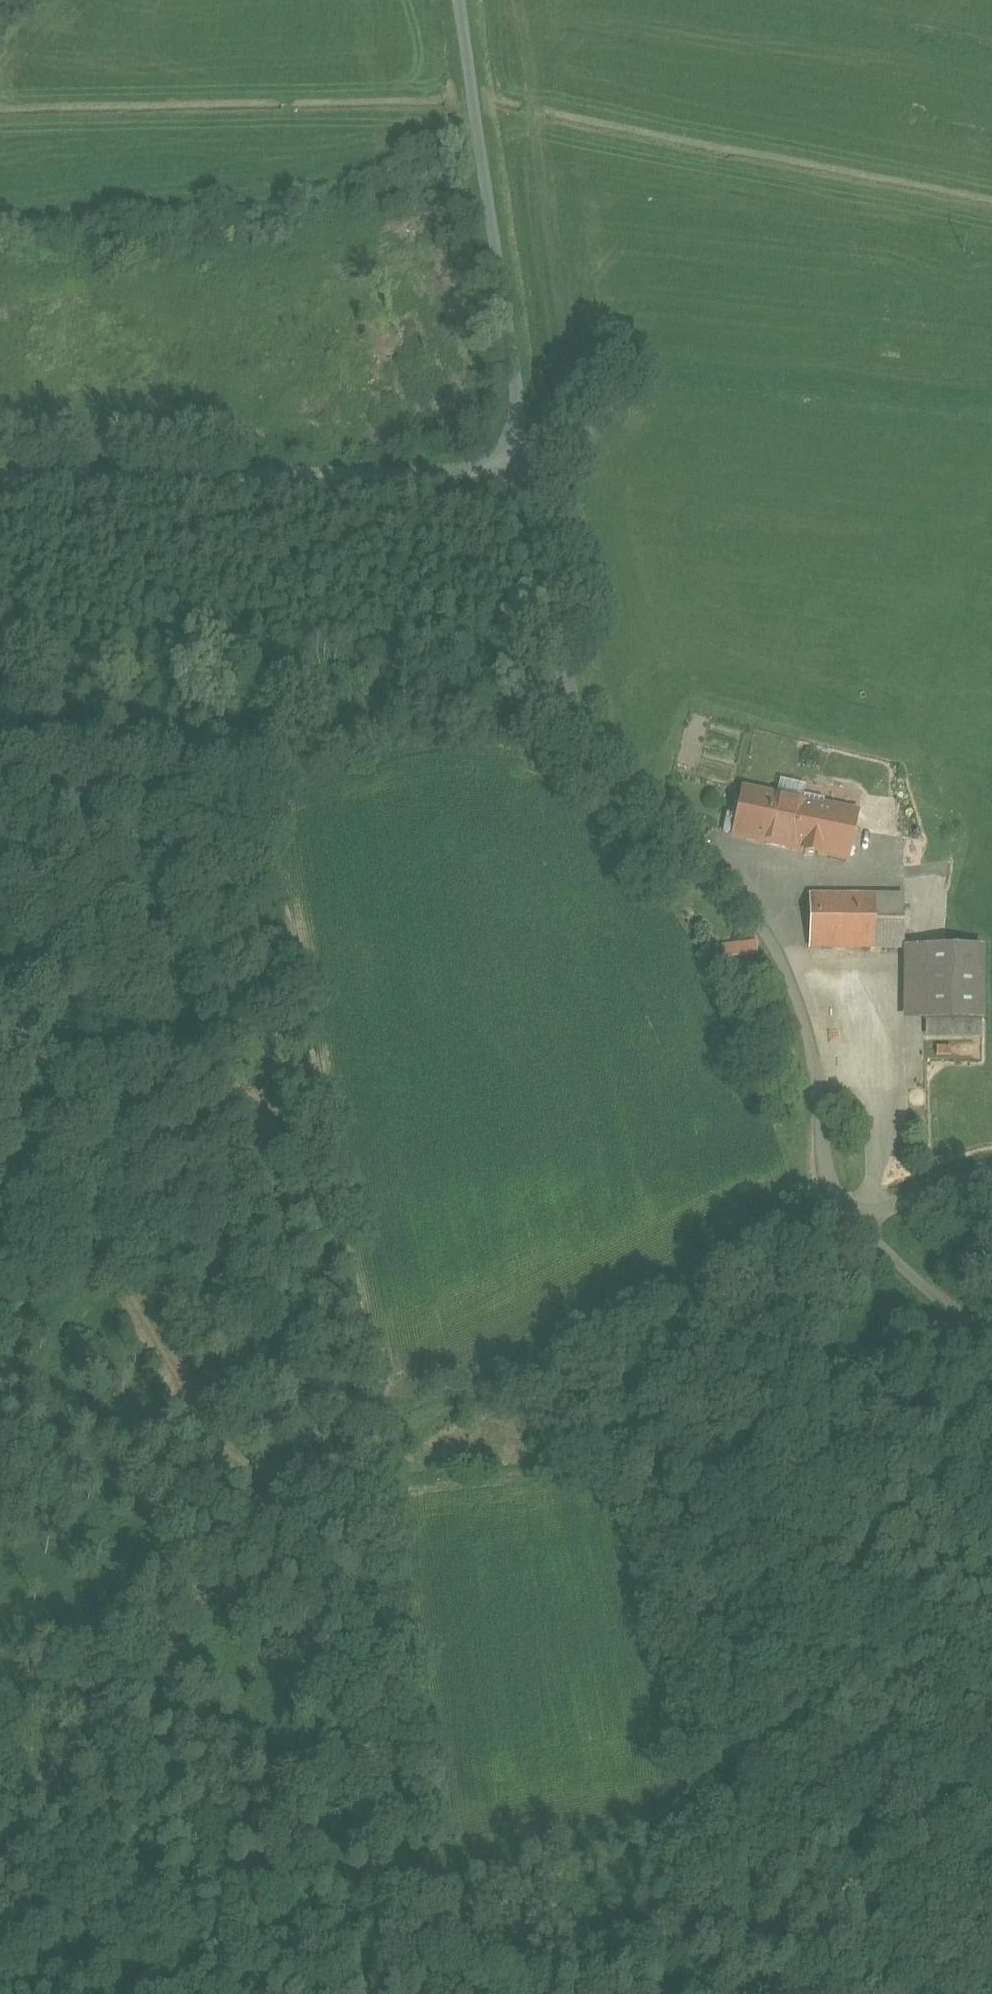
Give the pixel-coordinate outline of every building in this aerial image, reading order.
[(852,815),(736,791),(726,842),(796,856),(795,862),(813,865),(814,860),(841,866),(852,815)] [(898,901),(804,899),(803,956),(896,958),(896,956),(898,901)] [(725,947),(726,966),(751,965),(750,946),(725,947)] [(957,957),(896,956),(896,958),(895,1031),(975,1033),(976,958),(957,957)]
